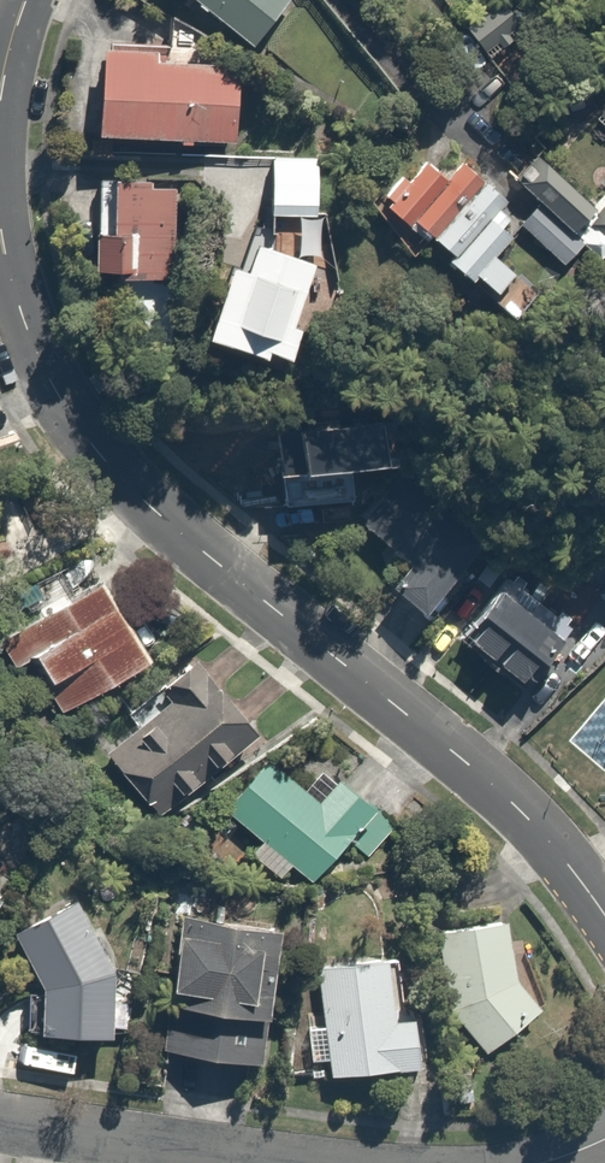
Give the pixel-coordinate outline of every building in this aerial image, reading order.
[(261,46),(296,0),(199,0),(261,46)] [(95,48),(89,132),(232,142),(237,58),(95,48)] [(473,271),(495,292),(517,269),(495,248),(513,229),(491,208),(504,194),(457,149),(437,169),(419,152),(377,197),(400,219),(406,213),(442,248),(437,254),(464,280),(473,271)] [(560,264),(576,248),(604,277),(604,275),(604,187),(583,209),(522,151),(503,171),(534,201),(515,221),(545,249),(560,264)] [(317,155),(266,152),(264,207),(315,210),(317,155)] [(172,179),(107,176),(102,270),(168,273),(172,179)] [(317,247),(252,222),(238,258),(221,252),(194,321),(276,353),(317,247)] [(84,568),(0,637),(0,640),(17,661),(29,652),(49,675),(36,685),(55,708),(141,639),(84,568)] [(560,627),(499,583),(463,632),(524,676),(560,627)] [(135,728),(100,761),(154,819),(175,799),(258,722),(206,666),(198,674),(183,658),(123,714),(135,728)] [(315,878),(345,838),(358,848),(387,810),(371,798),(329,766),(310,792),(261,754),(221,807),(315,878)] [(7,926),(35,985),(24,985),(21,1026),(101,1031),(105,971),(69,897),(7,926)] [(215,920),(165,917),(162,973),(178,974),(175,1049),(256,1053),(263,909),(216,907),(215,920)] [(437,927),(447,981),(451,1002),(457,1009),(488,1044),(534,1003),(505,971),(495,917),(437,927)] [(389,958),(315,962),(318,1021),(306,1022),(309,1067),(418,1061),(416,1015),(392,1016),(389,958)]
